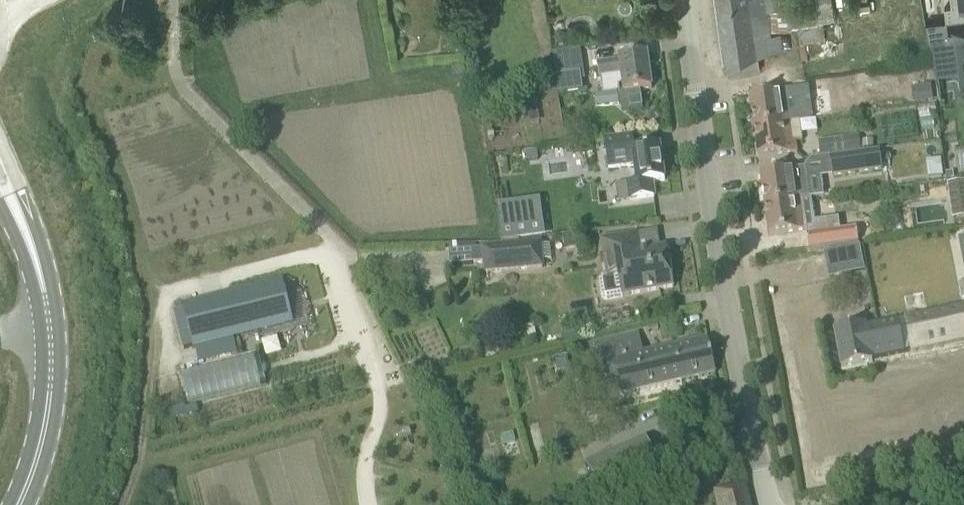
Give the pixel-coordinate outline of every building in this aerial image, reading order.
[(465,18),(471,17),(469,3),(480,1),(480,0),(462,0),(465,18)] [(789,8),(777,10),(775,0),(716,0),(724,60),(726,60),(728,76),(760,71),(758,55),(783,52),(781,35),(772,36),(771,31),(792,28),(789,8)] [(952,6),(944,7),(946,21),(947,21),(963,19),(963,0),(951,0),(952,6)] [(124,37),(135,32),(130,21),(119,26),(124,37)] [(925,23),(936,84),(959,81),(961,94),(963,94),(963,31),(948,33),(947,21),(925,23)] [(652,89),(647,56),(597,63),(601,95),(618,93),(621,112),(642,109),(640,91),(652,89)] [(468,66),(453,68),(455,78),(470,76),(468,66)] [(555,77),(558,94),(582,90),(580,73),(555,77)] [(828,91),(827,78),(811,80),(812,93),(828,91)] [(931,86),(912,88),(914,104),(933,102),(931,86)] [(789,103),(788,91),(750,97),(754,128),(788,123),(785,104),(789,103)] [(540,122),(535,98),(525,100),(530,124),(540,122)] [(795,142),(792,123),(788,124),(788,123),(754,128),(758,159),(778,156),(796,153),(795,142)] [(821,157),(861,151),(859,136),(819,142),(821,157)] [(664,181),(660,147),(606,155),(608,169),(634,166),(637,185),(627,186),(629,200),(655,197),(653,182),(664,181)] [(537,151),(525,152),(527,161),(538,160),(537,151)] [(882,170),(879,151),(829,158),(832,177),(882,170)] [(809,199),(804,168),(798,169),(780,172),(760,174),(765,205),(798,201),(798,200),(809,199)] [(946,185),(951,220),(963,218),(963,182),(946,185)] [(538,198),(497,204),(499,222),(541,217),(538,198)] [(798,201),(765,205),(769,236),(806,231),(809,249),(858,242),(856,228),(837,231),(836,221),(812,224),(809,199),(798,200),(798,201)] [(640,252),(637,234),(600,240),(607,277),(600,279),(599,281),(602,297),(605,300),(674,288),(666,247),(640,252)] [(540,243),(473,249),(474,264),(484,263),(485,273),(543,267),(540,243)] [(859,246),(844,249),(849,275),(864,272),(859,246)] [(291,324),(282,285),(185,309),(190,329),(194,348),(291,324)] [(895,321),(901,355),(904,354),(910,352),(911,354),(943,347),(942,346),(963,342),(963,316),(963,309),(962,308),(936,313),(936,312),(904,318),(904,320),(898,321),(898,320),(895,321)] [(872,361),(901,356),(895,321),(865,327),(865,325),(854,328),(834,332),(841,368),(872,362),(872,361)] [(581,328),(564,333),(566,341),(583,337),(581,328)] [(715,374),(707,339),(642,353),(638,333),(609,340),(614,360),(606,362),(615,398),(715,374)] [(181,369),(189,403),(266,385),(258,352),(181,369)] [(744,486),(716,493),(719,504),(749,504),(744,486)] [(672,494),(648,504),(677,504),(672,494)]
